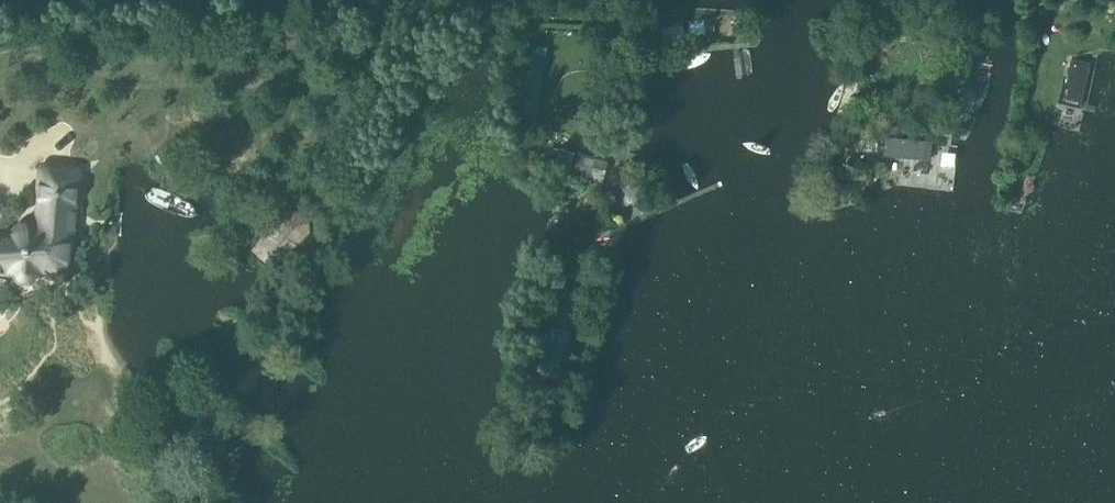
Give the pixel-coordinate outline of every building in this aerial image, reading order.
[(1073,59),(1064,100),(1075,106),(1082,106),(1093,62),(1073,59)] [(887,138),(886,156),(898,157),(932,161),(933,142),(887,138)] [(571,174),(578,152),(563,147),(556,170),(571,174)] [(603,181),(608,161),(581,153),(575,173),(603,181)] [(3,315),(7,312),(11,308),(14,304),(16,298),(17,293),(17,292),(13,291),(14,277),(14,273),(14,275),(15,277),(16,278),(17,280),(18,282),(19,283),(21,284),(23,285),(24,286),(26,286),(28,286),(30,286),(32,285),(33,285),(35,284),(37,282),(38,281),(39,279),(40,278),(40,276),(41,266),(70,268),(73,228),(75,210),(76,195),(77,195),(79,172),(79,171),(78,170),(78,169),(77,169),(76,168),(49,166),(48,166),(47,166),(46,167),(45,167),(45,168),(45,169),(45,170),(43,192),(50,193),(49,204),(48,208),(46,226),(29,224),(26,225),(24,226),(20,229),(18,231),(18,234),(0,233),(0,317),(3,315)] [(279,267),(304,236),(307,230),(306,223),(302,217),(296,214),(289,215),(283,219),(258,250),(279,267)]
